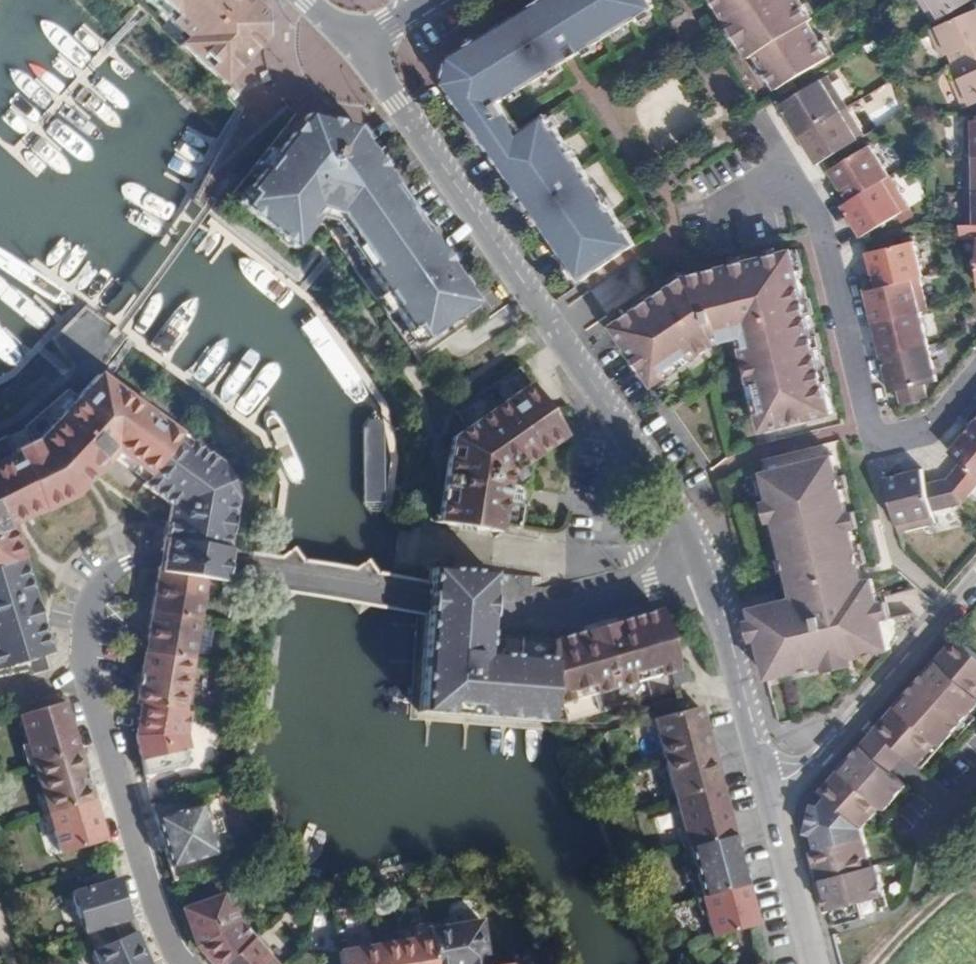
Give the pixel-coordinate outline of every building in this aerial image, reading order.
[(142,0),(129,0),(140,10),(180,47),(186,40),(142,0)] [(186,40),(180,47),(222,85),(225,82),(264,39),(266,36),(265,25),(264,13),(250,0),(142,0),(186,40)] [(446,82),(455,95),(582,280),(636,243),(546,113),(521,131),(503,103),(571,60),(656,8),(651,0),(543,0),(453,55),(451,56),(446,82)] [(751,58),(757,55),(778,90),(780,89),(784,96),(799,87),(795,80),(831,58),(809,23),(815,20),(803,0),(716,0),(751,58)] [(935,23),(973,0),(921,0),(935,23)] [(954,66),(975,57),(975,11),(931,30),(942,57),(949,54),(954,66)] [(954,66),(959,79),(953,82),(964,108),(975,103),(975,57),(954,66)] [(829,78),(781,107),(800,137),(847,107),(829,78)] [(847,107),(800,137),(818,165),(828,159),(864,136),(847,107)] [(444,340),(451,335),(483,314),(363,140),(354,128),(307,114),(302,120),(295,114),(280,133),(227,198),(292,249),(314,222),(321,224),(415,360),(444,340)] [(975,157),(975,120),(966,120),(967,158),(975,157)] [(829,172),(849,202),(889,177),(871,146),(834,169),(829,172)] [(967,158),(968,191),(975,191),(975,157),(967,158)] [(849,202),(843,206),(862,237),(909,208),(889,177),(849,202)] [(961,225),(961,238),(975,238),(975,224),(969,224),(961,225)] [(912,242),(867,252),(876,288),(919,278),(922,277),(912,242)] [(688,275),(614,326),(655,385),(670,375),(666,370),(691,353),(694,358),(717,343),(740,338),(747,336),(749,346),(743,348),(752,385),(758,384),(765,411),(759,413),(763,431),(834,413),(794,250),(688,275)] [(876,288),(866,291),(874,323),(919,312),(927,310),(919,278),(876,288)] [(919,312),(874,323),(882,356),(927,345),(919,312)] [(747,336),(740,338),(743,348),(749,346),(747,336)] [(927,345),(882,356),(891,393),(898,391),(902,404),(928,397),(924,385),(937,381),(927,345)] [(666,370),(670,375),(694,358),(691,353),(666,370)] [(466,428),(451,438),(449,453),(438,523),(499,534),(500,525),(520,529),(532,459),(566,435),(539,397),(519,368),(455,411),(466,428)] [(127,501),(174,432),(96,375),(76,397),(67,389),(24,427),(25,429),(5,437),(0,439),(0,563),(19,557),(10,526),(14,524),(23,519),(41,510),(42,512),(72,497),(83,486),(92,478),(94,476),(127,501)] [(758,384),(752,385),(759,413),(765,411),(758,384)] [(963,504),(975,488),(975,425),(974,423),(951,451),(962,460),(948,478),(963,504)] [(221,581),(224,567),(226,550),(227,546),(225,546),(233,499),(230,492),(232,489),(233,483),(230,476),(228,475),(222,472),(219,466),(174,432),(127,501),(155,521),(165,523),(161,551),(163,551),(162,559),(160,567),(158,567),(158,572),(218,582),(221,583),(221,581)] [(781,601),(751,608),(769,679),(828,663),(827,659),(854,652),(855,656),(893,647),(875,576),(867,579),(834,454),(764,472),(771,501),(777,499),(782,517),(775,519),(793,588),(801,586),(804,598),(795,600),(796,603),(782,606),(781,601)] [(886,479),(899,532),(935,523),(932,512),(963,504),(948,478),(926,483),(923,470),(886,479)] [(777,499),(771,501),(775,519),(782,517),(777,499)] [(48,654),(46,646),(42,633),(19,557),(0,563),(0,678),(2,678),(28,670),(29,674),(46,669),(42,656),(48,654)] [(430,568),(429,580),(426,613),(419,712),(548,722),(548,720),(567,722),(632,704),(666,694),(674,692),(673,686),(669,672),(677,670),(660,610),(555,639),(488,634),(490,605),(493,572),(430,568)] [(151,613),(198,621),(201,598),(203,599),(217,589),(217,586),(218,582),(158,572),(154,592),(151,613)] [(788,599),(781,601),(782,606),(796,603),(795,600),(804,598),(801,586),(793,588),(794,591),(788,599)] [(191,661),(198,621),(151,613),(148,630),(144,653),(191,661)] [(958,635),(878,727),(907,753),(923,766),(954,731),(963,721),(972,711),(975,706),(975,653),(958,635)] [(828,663),(855,656),(854,652),(827,659),(828,663)] [(141,705),(188,712),(192,691),(186,690),(191,661),(144,653),(141,675),(136,704),(141,705)] [(686,669),(677,671),(677,670),(669,672),(673,686),(689,681),(686,669)] [(79,751),(73,733),(64,702),(18,715),(27,744),(21,746),(27,766),(33,764),(79,751)] [(137,742),(144,775),(186,766),(182,751),(188,750),(185,735),(188,712),(141,705),(136,736),(137,742)] [(710,747),(699,707),(680,712),(672,714),(653,719),(664,759),(710,747)] [(972,711),(963,721),(968,726),(975,716),(975,714),(972,711)] [(968,726),(963,721),(954,731),(960,735),(968,726)] [(907,753),(878,727),(862,744),(891,770),(907,753)] [(862,744),(822,789),(825,792),(816,802),(809,831),(815,833),(819,849),(815,850),(830,908),(835,907),(839,922),(868,914),(867,913),(886,907),(885,905),(890,903),(880,864),(875,865),(865,825),(884,802),(888,806),(908,784),(891,770),(862,744)] [(720,786),(710,747),(664,759),(675,798),(720,786)] [(85,774),(79,751),(33,764),(42,793),(36,794),(42,815),(93,800),(85,774)] [(733,835),(720,786),(675,798),(682,827),(676,828),(682,849),(733,835)] [(47,832),(53,830),(60,853),(105,840),(98,817),(93,800),(42,815),(47,832)] [(215,834),(211,822),(205,802),(154,818),(157,827),(160,837),(163,848),(169,868),(220,852),(215,834)] [(211,822),(215,834),(222,832),(218,819),(211,822)] [(815,833),(809,831),(815,850),(819,849),(815,833)] [(686,866),(690,881),(695,899),(747,885),(733,835),(682,849),(686,866)] [(158,850),(163,848),(160,837),(154,838),(158,850)] [(681,867),(684,882),(690,881),(686,866),(681,867)] [(129,919),(123,898),(117,879),(71,893),(83,932),(129,919)] [(700,916),(705,914),(712,937),(757,925),(747,885),(695,899),(700,916)] [(252,938),(247,932),(238,921),(232,907),(227,910),(225,906),(221,895),(181,909),(195,947),(201,954),(210,963),(224,963),(252,938)] [(83,932),(92,951),(97,963),(149,963),(141,947),(129,919),(83,932)] [(450,926),(449,920),(427,923),(434,963),(487,963),(480,920),(450,926)] [(408,940),(400,941),(379,945),(382,963),(434,963),(427,923),(415,925),(408,936),(408,940)] [(256,935),(252,938),(224,963),(274,963),(270,960),(263,952),(268,948),(256,935)] [(379,945),(338,952),(340,963),(382,963),(379,945)]
